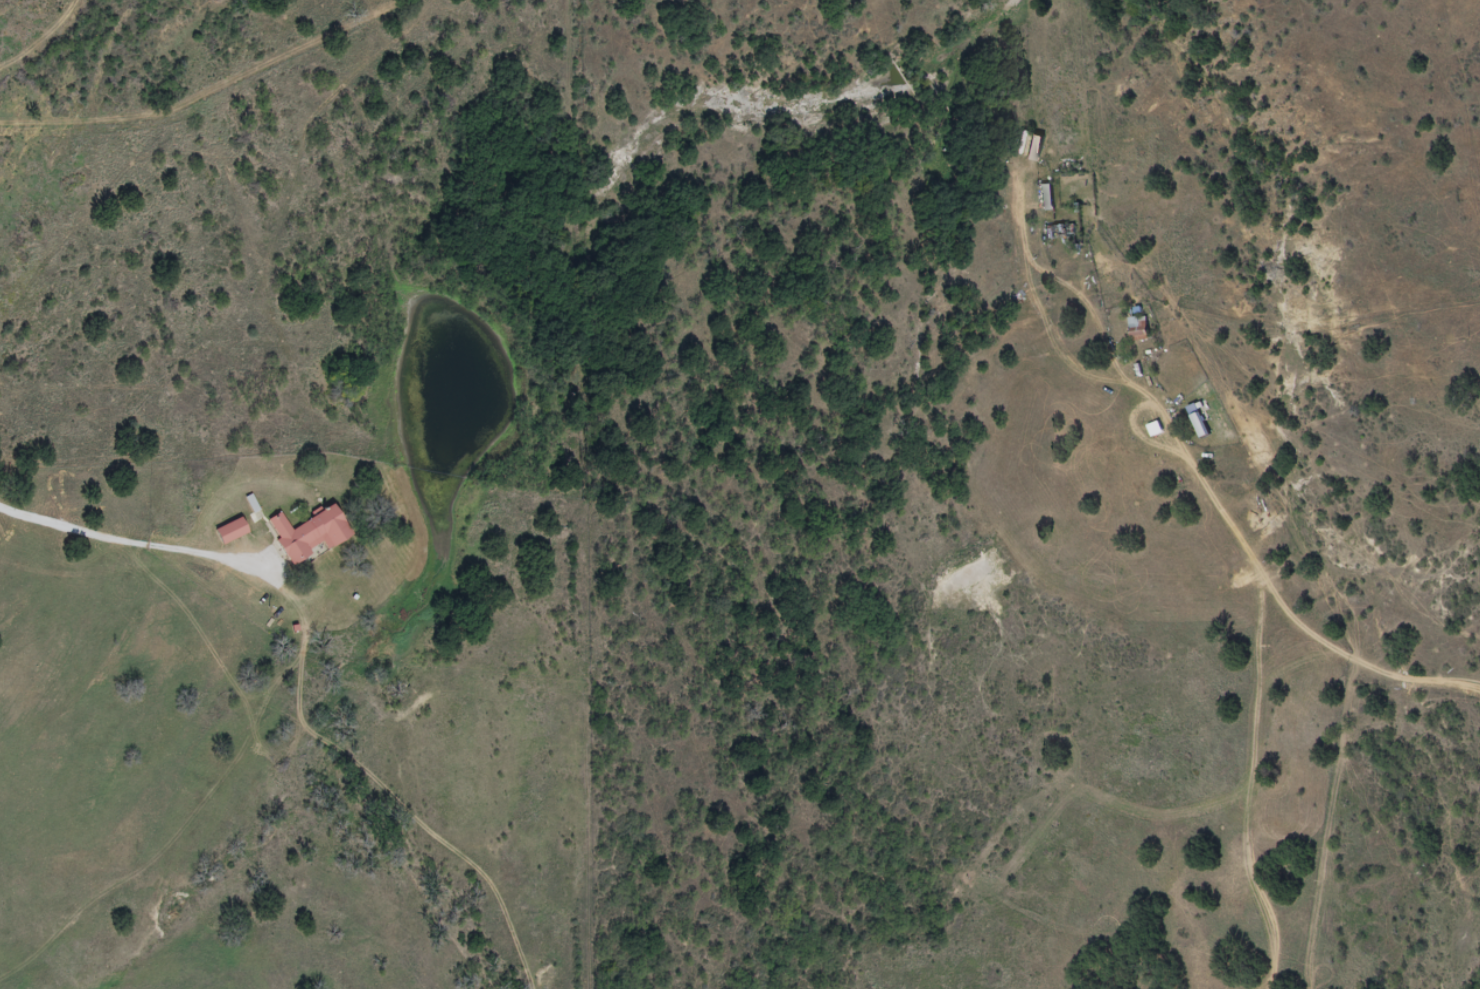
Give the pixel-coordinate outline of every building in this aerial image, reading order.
[(1039,211),(1051,211),(1052,185),(1040,184),(1039,211)] [(1044,227),(1044,239),(1065,239),(1065,227),(1044,227)] [(1132,342),(1149,339),(1145,315),(1128,318),(1132,342)] [(1184,409),(1201,439),(1210,434),(1193,404),(1184,409)] [(264,521),(289,565),(322,547),(323,550),(348,537),(330,506),(288,529),(279,513),(264,521)] [(245,535),(240,519),(212,529),(217,545),(245,535)]
